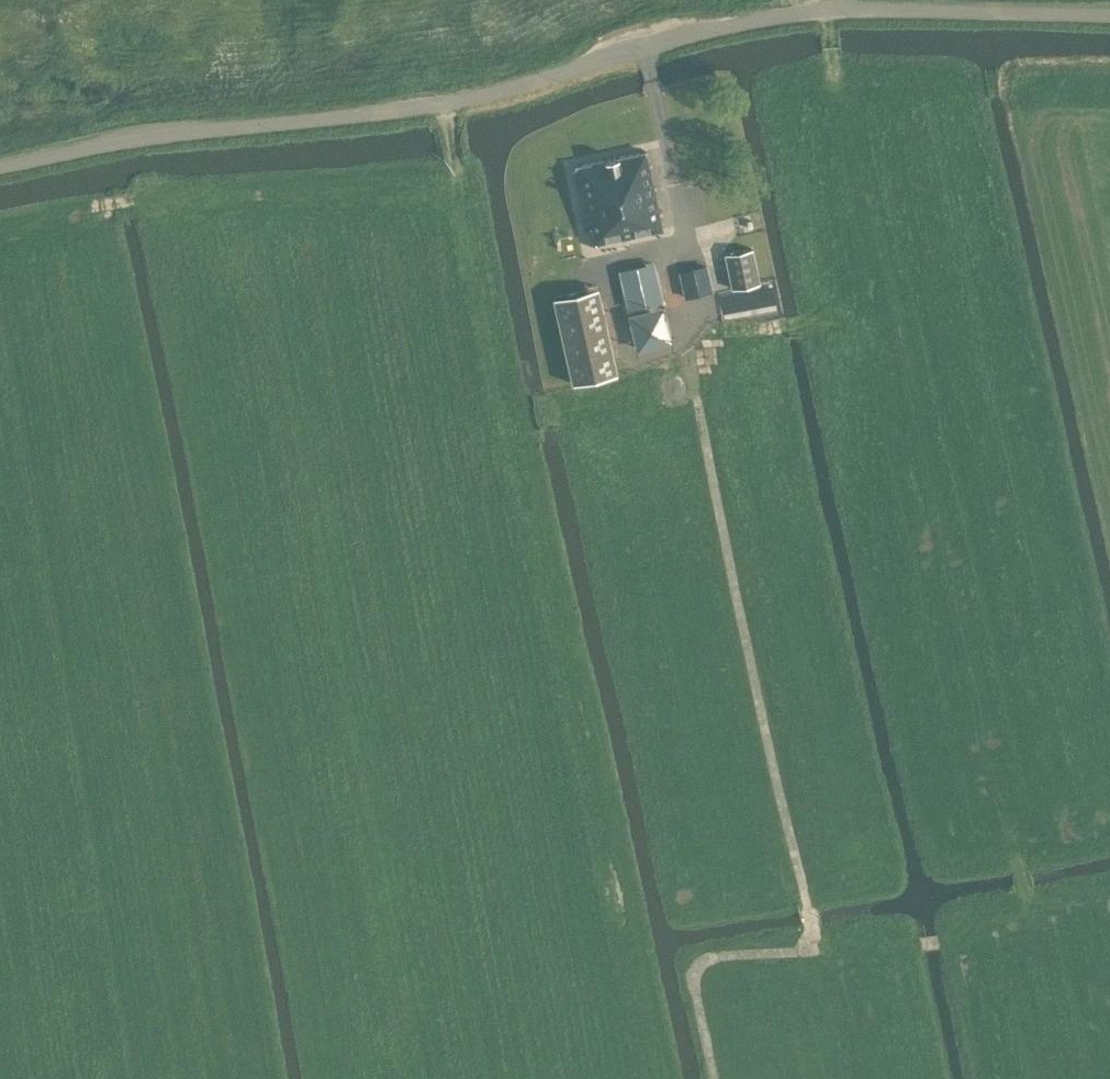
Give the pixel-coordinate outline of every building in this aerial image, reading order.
[(648,148),(580,162),(597,240),(665,225),(648,148)] [(757,245),(728,250),(736,285),(764,279),(757,245)] [(654,259),(623,266),(627,287),(631,304),(663,297),(654,259)] [(708,261),(681,268),(686,288),(713,282),(708,261)] [(599,284),(556,293),(576,380),(619,370),(599,284)]
